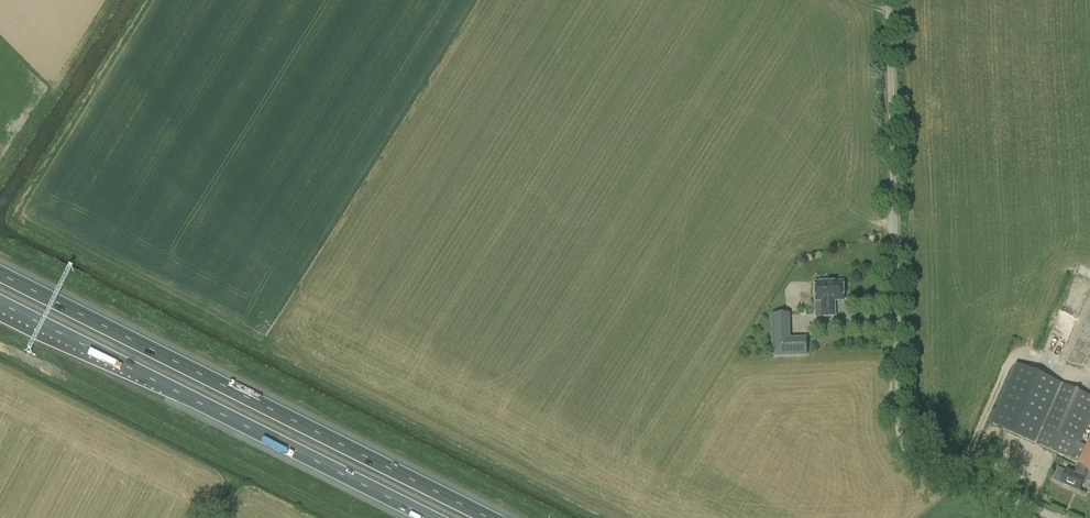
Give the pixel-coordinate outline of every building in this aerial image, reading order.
[(844,301),(843,282),(816,283),(816,302),(822,302),(822,317),(835,316),(835,301),(844,301)] [(790,339),(789,315),(772,315),(774,357),(807,356),(806,339),(790,339)] [(1052,382),(1011,365),(991,423),(1026,440),(1052,382)] [(1089,420),(1089,398),(1057,383),(1030,442),(1079,464),(1078,467),(1076,472),(1074,472),(1073,474),(1067,472),(1061,485),(1079,492),(1085,480),(1085,479),(1088,471),(1089,472),(1089,429),(1087,428),(1089,420)]
